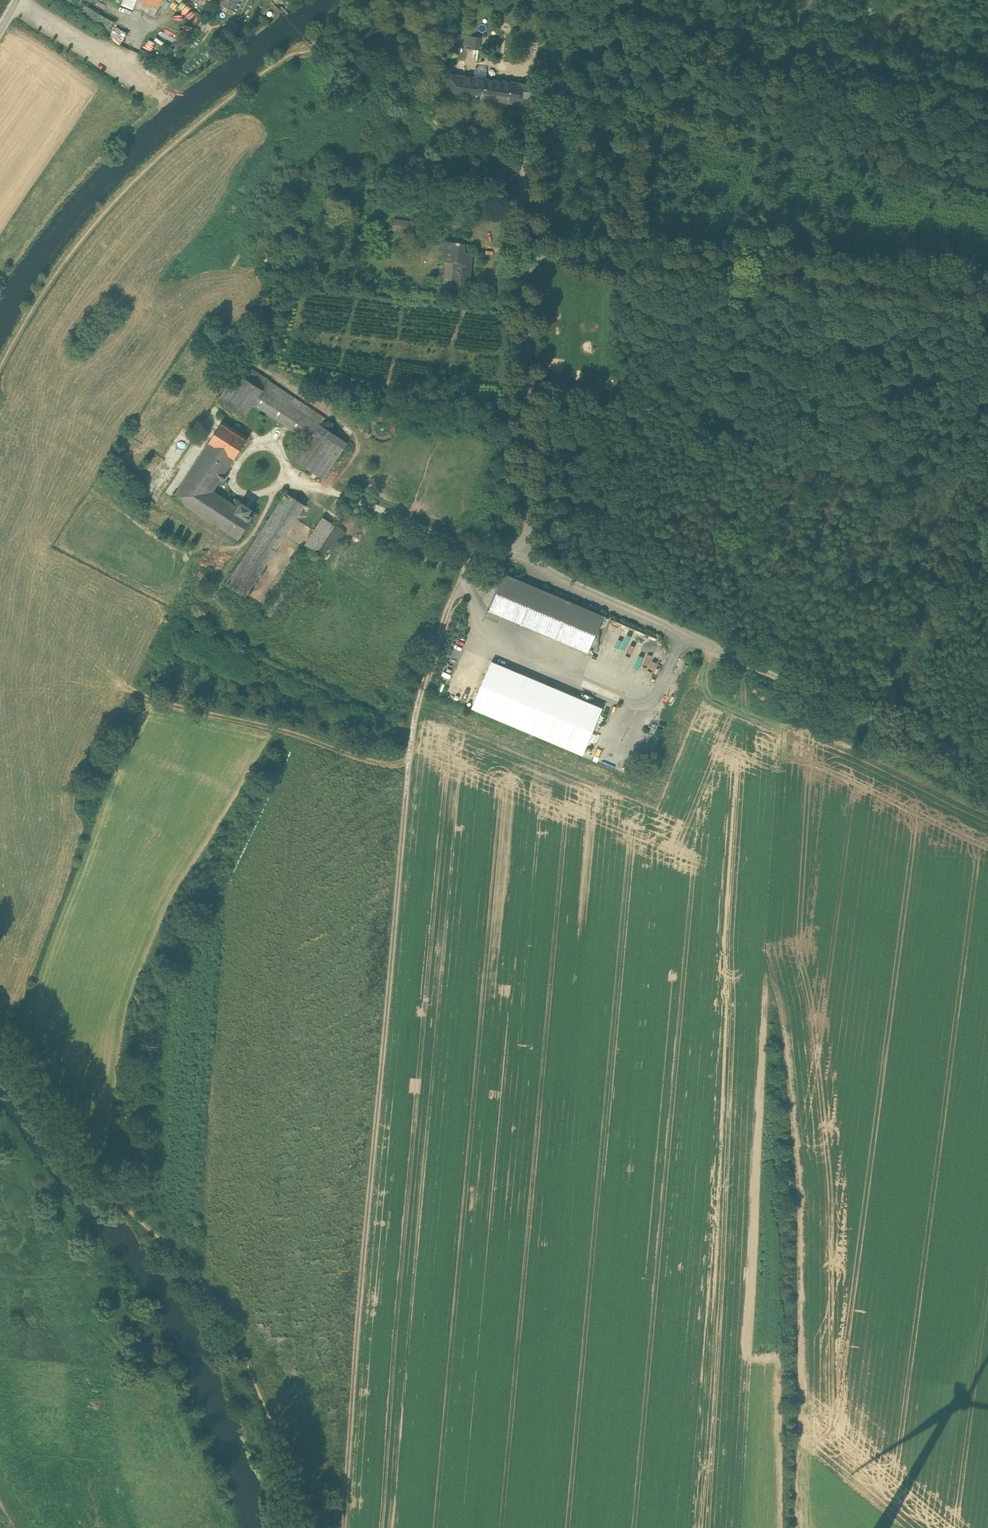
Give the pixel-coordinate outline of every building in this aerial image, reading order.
[(158,8),(142,0),(137,0),(134,6),(154,16),(158,8)] [(229,9),(234,0),(212,0),(229,9)] [(471,35),(471,48),(481,48),(482,35),(471,35)] [(147,38),(141,49),(158,59),(164,47),(147,38)] [(529,106),(532,84),(449,74),(446,95),(529,106)] [(476,207),(468,206),(467,222),(474,222),(476,207)] [(414,222),(394,219),(393,229),(413,232),(414,222)] [(465,251),(465,243),(447,241),(445,261),(453,262),(460,262),(463,263),(465,251)] [(463,263),(460,262),(457,289),(469,290),(472,252),(465,251),(463,263)] [(451,288),(457,289),(460,262),(453,262),(451,288)] [(321,425),(325,419),(251,369),(245,377),(262,389),(285,404),(287,402),(309,417),(321,425)] [(616,375),(610,375),(607,378),(607,384),(610,386),(615,386),(618,384),(618,377),(616,375)] [(236,390),(224,408),(242,420),(253,403),(262,389),(245,377),(236,390)] [(229,386),(217,404),(224,408),(236,390),(229,386)] [(285,404),(262,389),(253,403),(299,433),(309,417),(287,402),(285,404)] [(321,425),(309,417),(299,433),(311,440),(297,461),(301,463),(317,474),(323,478),(347,442),(321,425)] [(248,437),(223,421),(208,443),(221,451),(215,461),(228,469),(248,437)] [(208,443),(194,465),(173,496),(193,509),(239,539),(253,517),(255,518),(258,513),(235,498),(232,503),(214,490),(228,469),(215,461),(221,451),(208,443)] [(289,494),(285,491),(280,499),(281,500),(285,503),(230,586),(235,589),(245,596),(305,505),(289,494)] [(227,584),(230,586),(285,503),(281,500),(227,584)] [(323,517),(305,544),(317,552),(335,524),(323,517)] [(604,615),(504,573),(489,610),(589,652),(604,615)] [(650,647),(639,643),(642,635),(637,633),(631,648),(647,654),(650,647)] [(603,708),(492,661),(472,708),(583,754),(603,708)]
